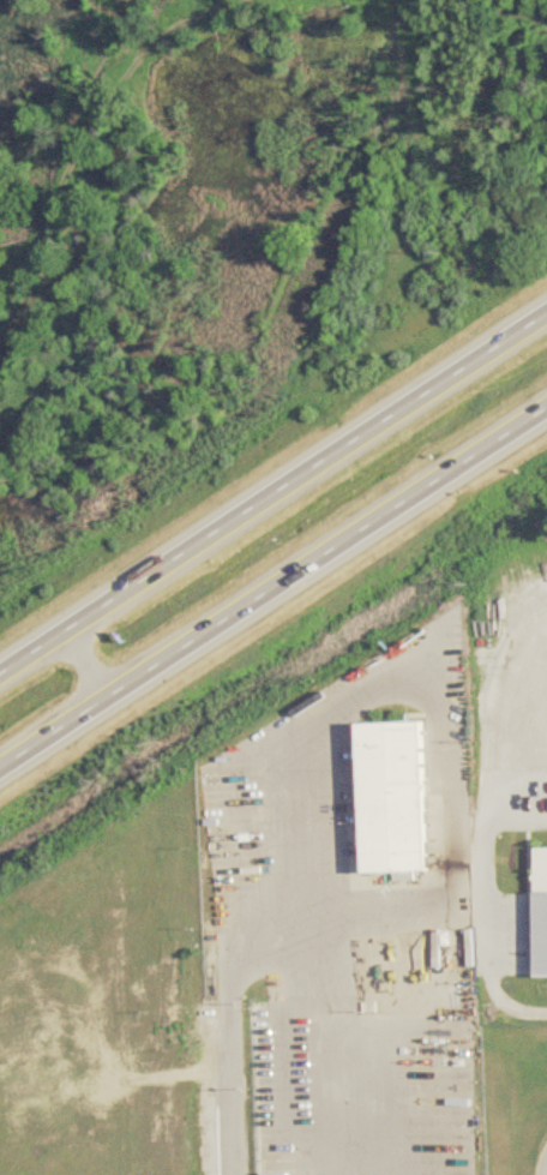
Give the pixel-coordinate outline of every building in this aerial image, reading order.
[(361,725),(425,724),(431,874),(367,876),(361,725)]
